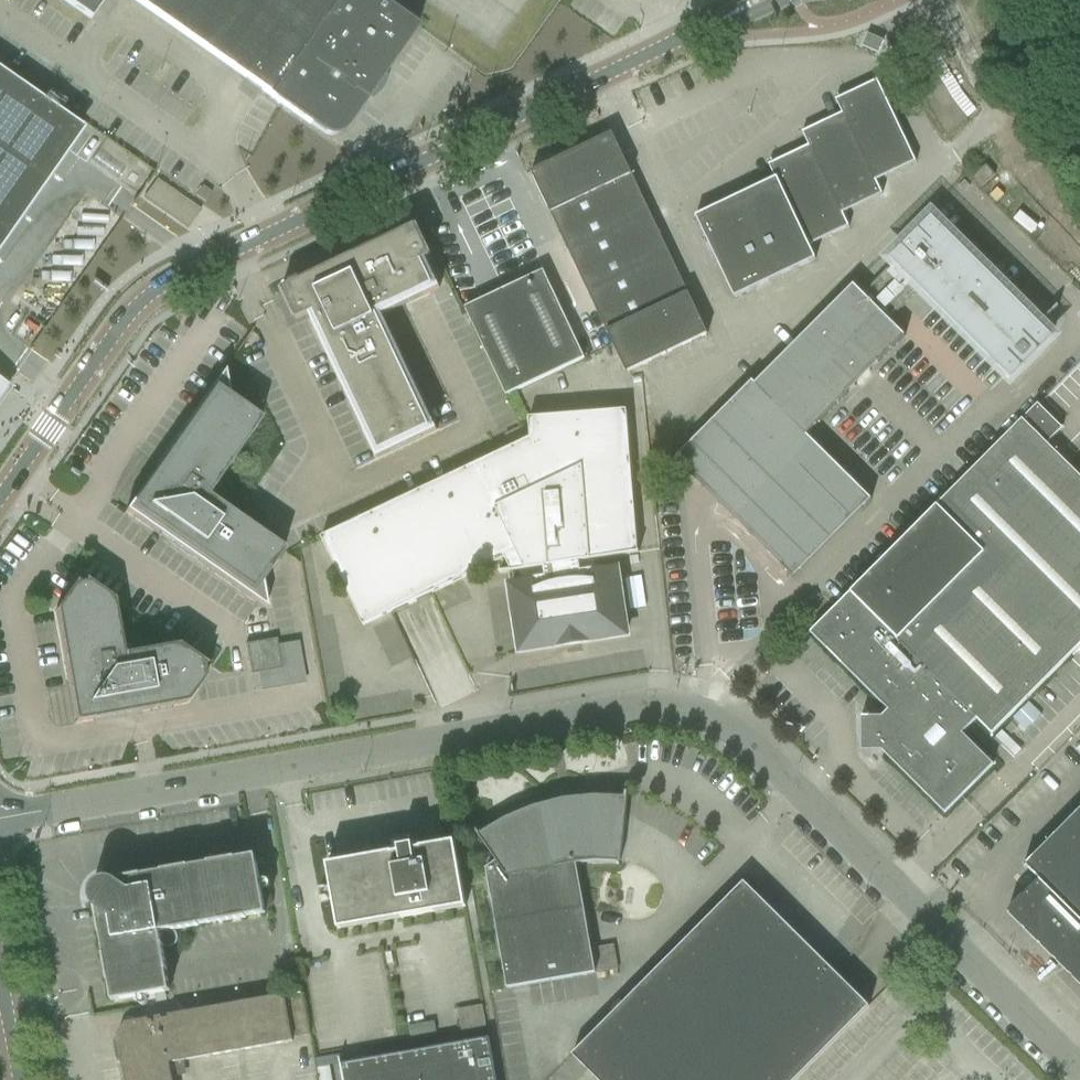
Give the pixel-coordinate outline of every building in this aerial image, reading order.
[(90,20),(96,11),(104,0),(62,0),(90,20)] [(261,91),(304,121),(322,134),(324,135),(325,135),(326,136),(328,136),(329,137),(331,137),(332,137),(333,137),(335,137),(336,137),(338,136),(339,136),(341,135),(342,134),(343,133),(344,132),(345,131),(346,130),(347,129),(348,128),(348,126),(368,98),(372,93),(367,90),(377,75),(382,79),(385,74),(417,28),(399,15),(377,0),(131,0),(261,91)] [(82,128),(73,122),(64,116),(0,71),(0,245),(82,128)] [(835,101),(842,114),(880,196),(882,195),(876,181),(915,163),(877,81),(835,101)] [(802,133),(808,147),(847,228),(849,228),(842,214),(880,196),(842,114),(802,133)] [(530,173),(626,373),(707,334),(612,134),(530,173)] [(768,166),(775,179),(813,261),(815,260),(809,246),(829,237),(847,228),(808,147),(768,166)] [(986,165),(972,177),(981,187),(995,175),(986,165)] [(813,261),(775,179),(695,217),(705,237),(734,299),(813,261)] [(205,202),(211,193),(203,187),(196,196),(205,202)] [(932,218),(916,234),(890,260),(893,263),(862,295),(853,286),(754,385),(806,436),(847,395),(845,392),(853,385),(855,387),(855,386),(853,384),(868,369),(870,371),(871,371),(869,369),(876,361),(878,363),(905,337),(889,321),(920,290),(1010,380),(1052,338),(1040,326),(1051,315),(1023,298),(1018,304),(932,218)] [(437,283),(426,260),(430,258),(415,227),(282,290),(297,321),(309,316),(311,321),(377,459),(436,431),(428,412),(430,411),(429,410),(427,411),(388,328),(384,330),(379,318),(382,316),(437,290),(439,289),(437,283)] [(464,308),(506,396),(585,358),(543,271),(464,308)] [(239,405),(235,410),(230,407),(227,392),(223,371),(157,465),(125,511),(143,524),(210,570),(266,609),(259,573),(261,570),(263,568),(266,570),(268,572),(269,570),(283,550),(269,541),(268,543),(203,497),(248,432),(250,434),(260,420),(239,405)] [(754,385),(752,382),(674,461),(688,474),(690,472),(704,486),(702,488),(703,489),(705,487),(720,502),(718,504),(719,505),(721,503),(735,517),(733,519),(734,520),(736,518),(750,532),(748,534),(749,535),(751,533),(767,548),(765,550),(765,551),(768,549),(782,563),(780,565),(793,579),(871,500),(806,436),(754,385)] [(881,751),(944,814),(993,765),(962,734),(976,719),(992,735),(1079,646),(1079,478),(1046,444),(1062,428),(1038,404),(810,633),(887,711),(881,717),(860,717),(861,751),(881,751)] [(637,552),(636,530),(626,411),(528,418),(530,439),(437,483),(321,538),(336,570),(353,606),(363,626),(437,591),(481,570),(505,559),(510,570),(510,571),(499,573),(499,574),(526,570),(543,568),(544,570),(545,582),(510,587),(520,652),(558,647),(562,646),(561,642),(584,639),(585,642),(588,642),(626,636),(616,571),(595,574),(595,570),(595,560),(639,553),(638,552),(637,552)] [(506,437),(509,444),(523,438),(519,431),(506,437)] [(497,451),(497,452),(505,448),(502,441),(501,441),(494,444),(494,445),(497,451)] [(67,682),(75,723),(186,703),(207,674),(203,675),(202,667),(205,666),(176,646),(122,655),(112,601),(84,581),(84,584),(76,586),(75,582),(55,611),(67,682)] [(245,645),(249,668),(251,668),(251,667),(257,665),(259,672),(258,672),(258,674),(259,673),(262,690),(303,683),(297,644),(277,647),(277,646),(276,647),(276,648),(269,649),(268,642),(269,642),(269,640),(245,645)] [(528,986),(596,974),(576,864),(596,861),(617,863),(617,865),(619,865),(625,815),(627,793),(625,793),(625,798),(595,797),(564,800),(534,808),(505,819),(479,835),(476,830),(475,832),(496,862),(485,869),(506,989),(528,986)] [(1007,913),(1010,916),(1022,928),(1025,931),(1038,944),(1041,947),(1054,959),(1057,962),(1079,985),(1079,810),(1024,866),(1026,868),(1026,867),(1040,880),(1034,886),(1030,890),(1022,898),(1010,910),(1007,913)] [(326,866),(332,899),(338,930),(466,907),(454,842),(413,850),(412,845),(398,848),(398,853),(326,866)] [(483,859),(484,859),(489,856),(489,855),(486,850),(485,850),(480,854),(479,854),(483,859)] [(114,881),(111,881),(110,881),(108,881),(107,881),(106,881),(104,881),(103,881),(102,882),(100,882),(99,883),(98,884),(97,884),(96,885),(95,886),(94,887),(94,888),(93,890),(93,891),(92,892),(92,893),(92,895),(92,896),(92,897),(92,899),(92,900),(93,901),(93,903),(94,904),(94,905),(95,908),(94,908),(107,982),(108,982),(112,1002),(133,998),(138,997),(142,997),(170,992),(166,972),(167,972),(162,945),(161,945),(159,933),(171,931),(171,932),(224,922),(246,918),(245,917),(265,914),(260,886),(260,882),(255,856),(235,859),(235,858),(114,880),(114,881)] [(572,1056),(596,1079),(797,1079),(853,1023),(869,1007),(743,883),(728,899),(647,980),(631,996),(620,1007),(572,1056)] [(284,962),(286,973),(298,971),(295,960),(284,962)] [(309,1035),(302,995),(298,996),(296,988),(283,990),(284,995),(147,1019),(126,1023),(117,1036),(124,1079),(173,1079),(172,1076),(184,1074),(182,1061),(271,1046),(293,1042),(292,1039),(309,1035)] [(340,1065),(343,1079),(496,1079),(493,1060),(489,1039),(437,1048),(385,1057),(340,1065)]
